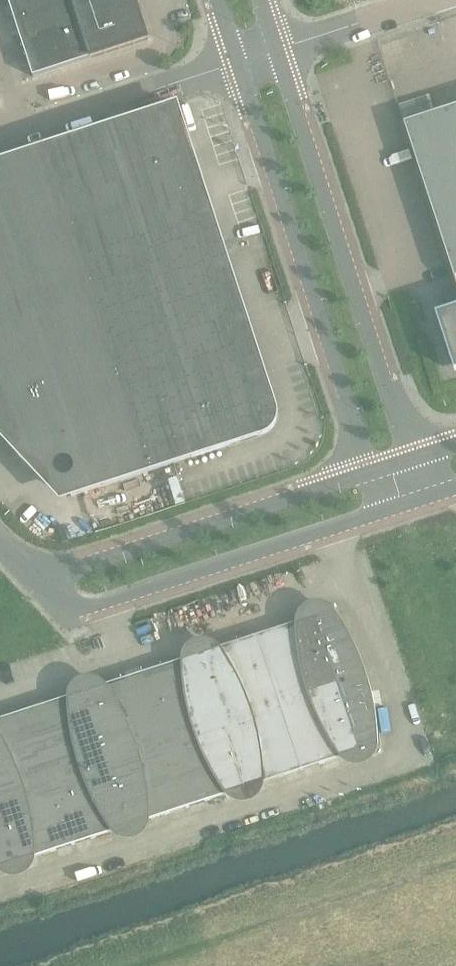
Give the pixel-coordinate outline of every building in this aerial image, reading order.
[(136,0),(8,0),(33,78),(149,41),(136,0)] [(0,164),(0,387),(4,400),(3,400),(20,455),(73,438),(90,492),(263,436),(264,435),(268,433),(271,431),(272,429),(273,428),(274,426),(275,425),(276,423),(277,421),(277,419),(277,417),(277,415),(277,413),(277,411),(276,409),(276,407),(275,406),(274,404),(273,402),(271,401),(270,400),(267,397),(265,396),(263,396),(260,395),(259,395),(256,395),(253,395),(250,395),(176,168),(194,162),(176,106),(0,164)] [(406,125),(455,281),(455,108),(406,125)] [(436,315),(451,360),(455,373),(455,309),(436,315)] [(379,746),(378,739),(378,733),(377,726),(377,719),(376,712),(374,706),(373,699),(372,693),(369,684),(367,677),(367,676),(335,612),(296,625),(0,721),(0,869),(379,746)]
